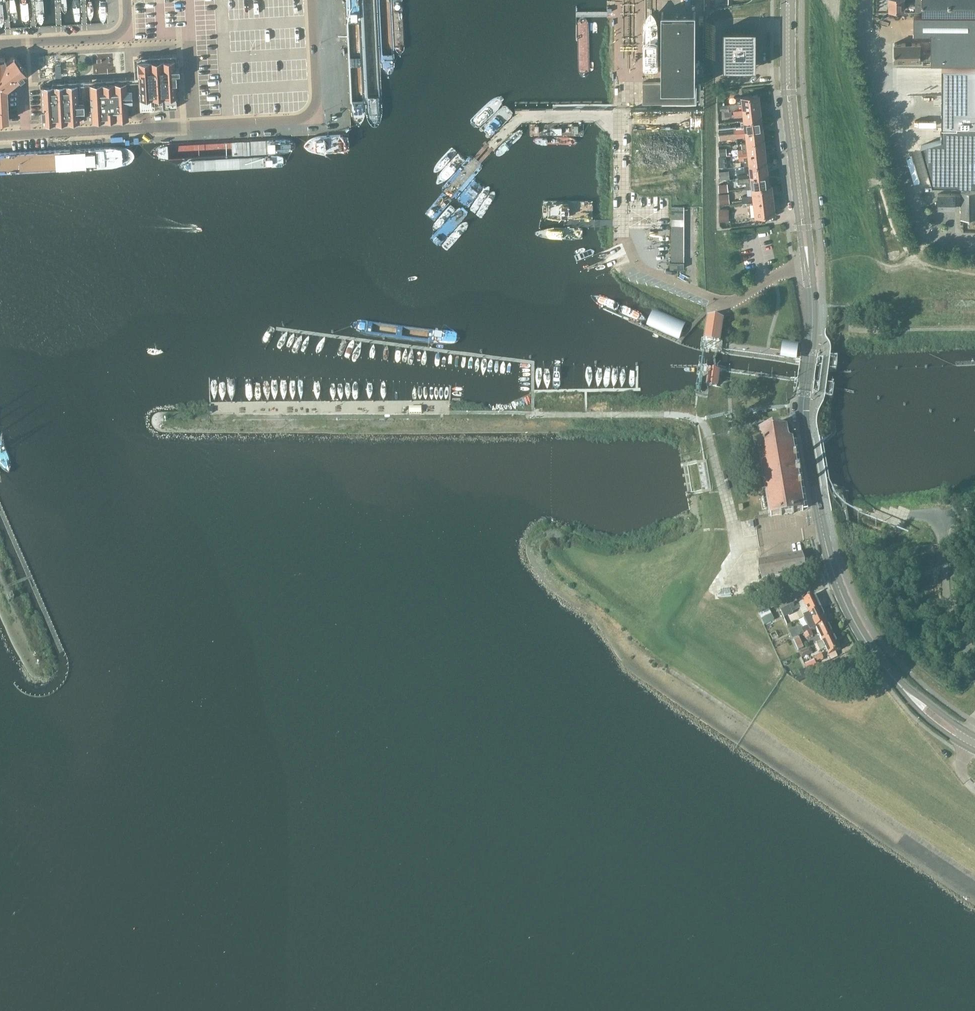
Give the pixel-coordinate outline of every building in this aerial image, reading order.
[(912,0),(889,0),(889,9),(904,9),(904,1),(912,1),(912,0)] [(922,4),(922,12),(949,12),(974,12),(974,0),(922,0),(922,4)] [(695,103),(696,11),(661,11),(661,82),(642,82),(642,103),(695,103)] [(931,51),(931,59),(931,62),(974,62),(974,14),(913,14),(913,32),(931,32),(931,51)] [(630,52),(639,52),(638,25),(629,25),(630,52)] [(724,29),(724,68),(740,68),(755,68),(755,46),(755,29),(724,29)] [(920,59),(931,59),(931,51),(920,51),(920,42),(894,42),(894,60),(920,60),(920,59)] [(8,120),(6,88),(19,77),(19,78),(24,75),(23,74),(26,72),(20,63),(13,55),(5,62),(4,57),(0,58),(0,120),(8,120)] [(140,109),(177,107),(175,77),(179,77),(178,67),(174,67),(174,58),(137,60),(138,81),(140,109)] [(941,67),(941,139),(920,145),(932,184),(956,184),(956,185),(961,185),(974,185),(974,67),(941,67)] [(889,78),(890,86),(907,83),(905,75),(889,78)] [(54,85),(40,86),(42,123),(79,121),(79,118),(79,112),(83,112),(84,112),(83,101),(78,102),(77,84),(63,85),(63,81),(54,82),(54,85)] [(126,90),(126,81),(107,82),(89,83),(91,120),(110,119),(128,118),(127,102),(131,102),(132,102),(131,89),(130,89),(126,90)] [(734,109),(759,106),(758,95),(742,97),(736,97),(737,103),(728,104),(729,110),(734,109)] [(760,117),(759,106),(734,109),(734,115),(741,114),(741,111),(744,110),(745,119),(760,117)] [(736,125),(719,127),(719,133),(723,133),(726,133),(732,132),(762,128),(760,117),(745,119),(741,119),(741,125),(736,126),(736,125)] [(763,139),(762,128),(732,132),(719,133),(720,139),(734,137),(744,136),(743,133),(747,132),(748,141),(763,139)] [(0,151),(0,185),(236,173),(234,139),(0,151)] [(763,139),(748,141),(741,142),(742,148),(738,148),(739,154),(764,151),(763,139)] [(718,148),(719,156),(727,155),(726,147),(718,148)] [(739,154),(738,154),(739,160),(744,159),(744,164),(750,163),(750,164),(766,162),(764,151),(739,154)] [(727,156),(718,156),(718,167),(727,167),(727,156)] [(750,164),(750,163),(744,164),(744,170),(737,171),(737,177),(767,173),(766,162),(750,164)] [(729,170),(719,171),(719,179),(720,179),(729,178),(729,170)] [(767,173),(737,177),(738,182),(745,181),(746,187),(746,188),(753,187),(768,185),(768,184),(767,173)] [(727,183),(718,184),(718,185),(718,192),(728,191),(727,183)] [(747,195),(742,196),(742,201),(754,200),(772,198),(771,185),(768,185),(753,187),(754,194),(747,195)] [(937,206),(954,206),(954,204),(960,204),(960,217),(974,217),(974,185),(961,185),(961,190),(961,193),(937,193),(937,206)] [(728,193),(719,194),(719,195),(719,196),(719,205),(730,204),(729,202),(728,193)] [(774,212),(772,198),(754,200),(755,200),(756,214),(774,212)] [(729,208),(719,208),(719,220),(719,221),(729,221),(729,208)] [(653,314),(648,326),(678,339),(684,327),(653,314)] [(706,340),(719,342),(722,320),(708,319),(706,340)] [(784,357),(793,359),(795,349),(785,348),(784,357)] [(709,376),(708,384),(716,385),(718,373),(712,372),(711,376),(709,376)] [(794,458),(791,442),(787,442),(785,431),(761,435),(763,446),(755,448),(762,490),(766,489),(771,514),(771,515),(780,514),(780,515),(782,515),(781,514),(792,512),(792,513),(794,513),(794,512),(803,510),(803,509),(799,488),(802,488),(801,485),(799,486),(797,475),(800,474),(800,471),(796,471),(794,461),(797,460),(797,458),(794,458)] [(803,571),(800,555),(762,562),(761,562),(763,578),(764,578),(803,571)] [(802,601),(809,614),(821,609),(814,595),(802,601)] [(796,602),(780,610),(783,617),(800,609),(797,603),(796,602)] [(769,609),(759,614),(762,619),(771,615),(769,609)] [(821,609),(809,614),(803,617),(808,626),(801,629),(804,634),(810,631),(816,628),(827,623),(821,609)] [(771,615),(762,619),(764,624),(774,620),(771,615)] [(834,636),(827,623),(816,628),(822,642),(834,636)] [(822,642),(816,644),(820,651),(825,649),(829,656),(835,652),(840,650),(834,636),(822,642)] [(798,637),(793,639),(798,650),(803,648),(803,647),(798,637)] [(815,661),(805,666),(805,667),(805,668),(807,672),(813,669),(817,667),(815,661)] [(801,676),(795,679),(799,682),(807,678),(803,669),(799,671),(801,676)]
